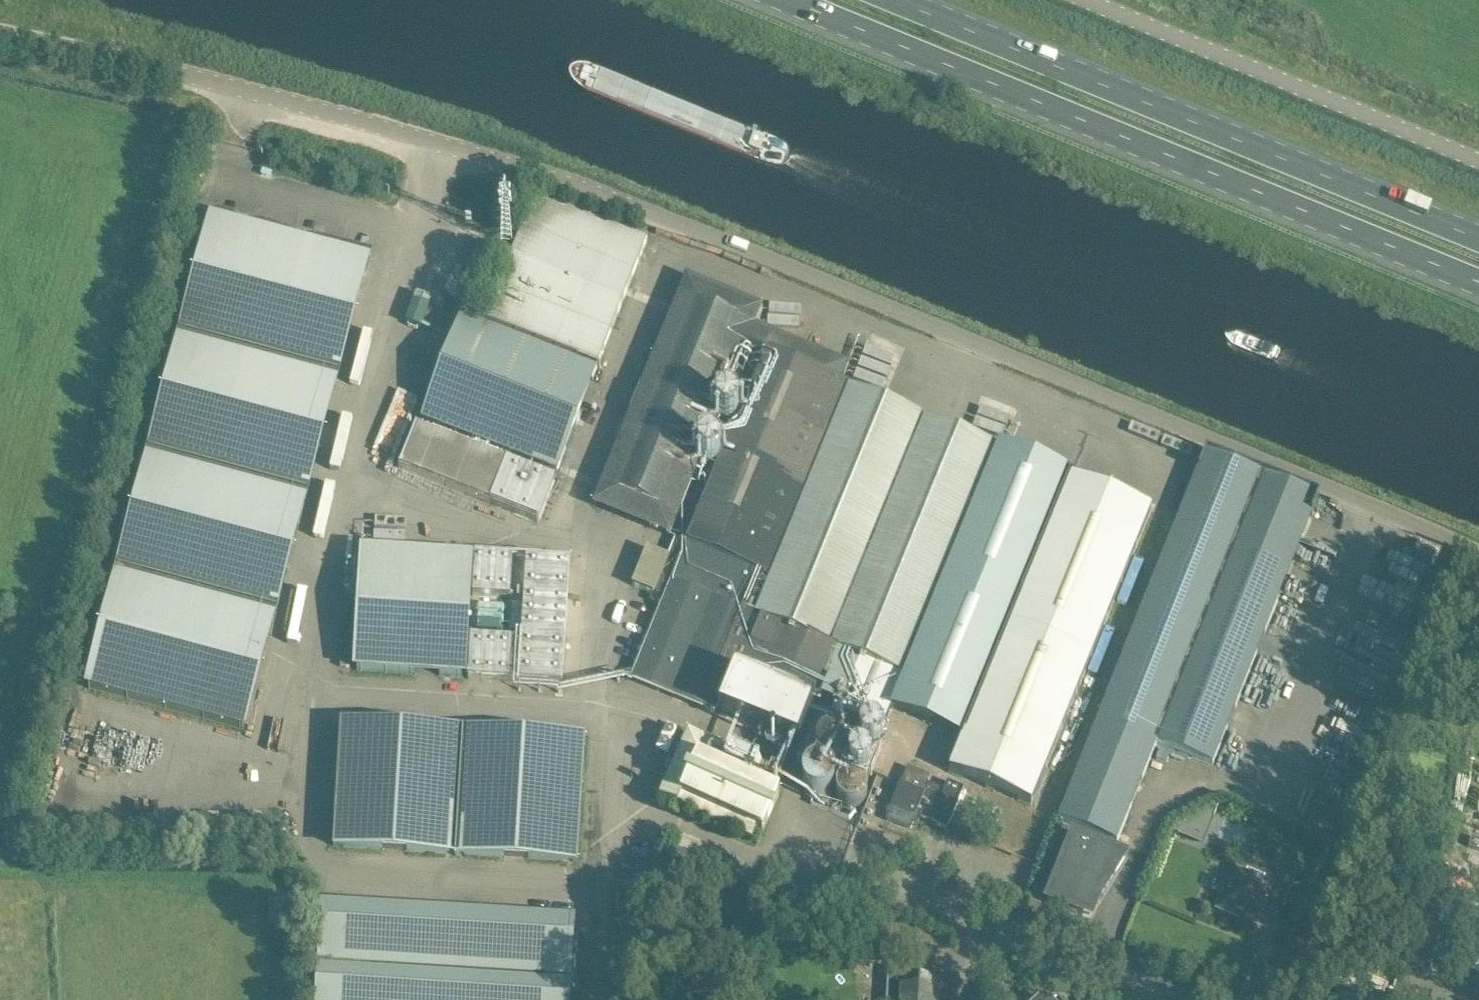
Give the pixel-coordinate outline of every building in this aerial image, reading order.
[(484,321),(484,322),(600,367),(598,366),(647,240),(535,196),(486,322),(484,321)] [(368,257),(214,216),(89,688),(243,729),(368,257)] [(601,486),(594,505),(596,506),(597,504),(596,503),(603,486),(678,517),(674,527),(679,529),(677,536),(668,533),(667,535),(670,536),(676,538),(687,543),(680,560),(669,555),(668,557),(647,548),(633,584),(654,593),(651,601),(662,605),(632,678),(706,708),(715,712),(733,664),(788,687),(885,726),(889,728),(897,709),(967,737),(1073,476),(1038,462),(1037,463),(840,383),(747,345),(755,326),(755,325),(763,307),(760,306),(759,308),(761,308),(754,326),(680,296),(687,278),(689,279),(689,277),(687,276),(679,295),(601,486)] [(557,472),(596,370),(461,318),(460,320),(461,320),(423,418),(423,417),(422,420),(475,440),(473,448),(416,426),(400,468),(538,521),(554,480),(506,462),(509,454),(557,472)] [(978,427),(1008,437),(1015,412),(986,403),(978,427)] [(1320,496),(1264,473),(1264,474),(1207,451),(1058,820),(1117,843),(1157,743),(1212,764),(1320,496)] [(967,737),(952,774),(1034,807),(1155,509),(1073,476),(967,737)] [(381,526),(390,526),(389,537),(408,538),(409,518),(382,516),(381,526)] [(364,548),(357,671),(463,677),(470,555),(364,548)] [(510,597),(513,557),(475,554),(472,595),(510,597)] [(523,631),(520,681),(562,684),(569,560),(527,557),(524,604),(513,604),(512,631),(523,631)] [(468,678),(514,681),(516,640),(470,637),(468,678)] [(735,671),(718,713),(800,746),(817,704),(735,671)] [(585,741),(341,726),(334,847),(578,861),(585,741)] [(768,790),(772,780),(776,772),(689,733),(659,799),(752,840),(757,830),(762,833),(768,820),(774,808),(773,808),(779,795),(768,790)] [(1160,749),(1156,759),(1166,763),(1170,753),(1160,749)] [(947,829),(953,816),(964,789),(948,783),(944,791),(927,784),(930,777),(908,768),(902,783),(901,783),(887,819),(911,829),(913,822),(917,824),(920,817),(932,822),(931,823),(940,826),(947,829)] [(1172,826),(1170,831),(1179,834),(1180,830),(1201,838),(1210,816),(1214,817),(1220,803),(1219,802),(1172,826)] [(1097,903),(1123,859),(1074,839),(1049,901),(1083,915),(1089,900),(1097,903)] [(1276,875),(1240,861),(1236,870),(1233,869),(1227,885),(1230,886),(1229,888),(1226,887),(1217,908),(1239,917),(1240,914),(1258,921),(1264,908),(1281,915),(1296,877),(1278,870),(1276,875)] [(575,917),(323,897),(316,999),(570,999),(575,917)] [(890,962),(891,933),(858,932),(860,913),(863,914),(863,912),(861,912),(861,913),(859,913),(859,918),(835,916),(833,936),(858,937),(857,961),(890,962)] [(936,982),(903,980),(901,970),(888,969),(887,999),(935,999),(936,982)]
